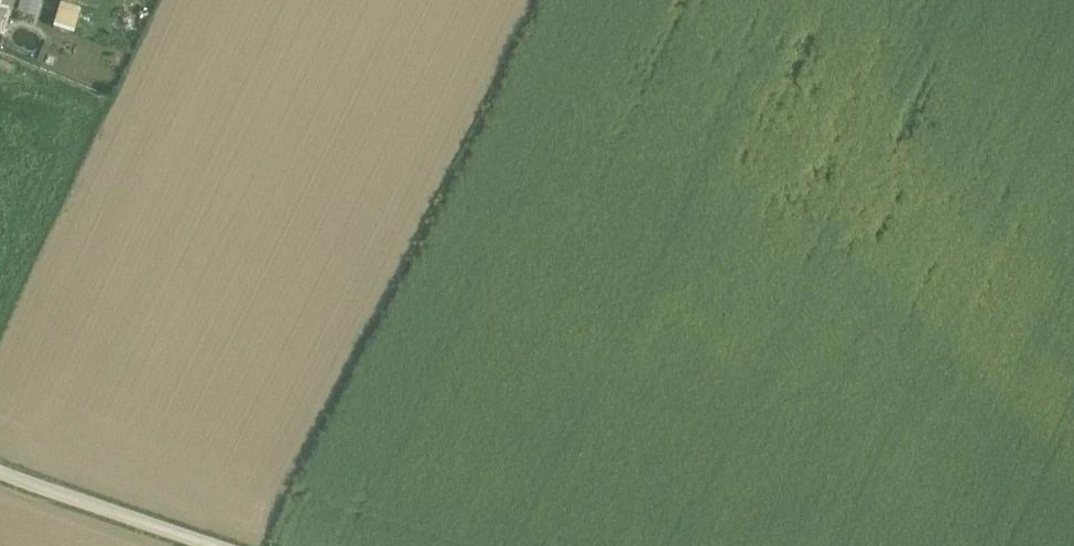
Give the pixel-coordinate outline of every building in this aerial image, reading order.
[(40,0),(19,0),(17,4),(37,9),(40,0)] [(55,21),(77,25),(81,0),(58,0),(55,21)]
